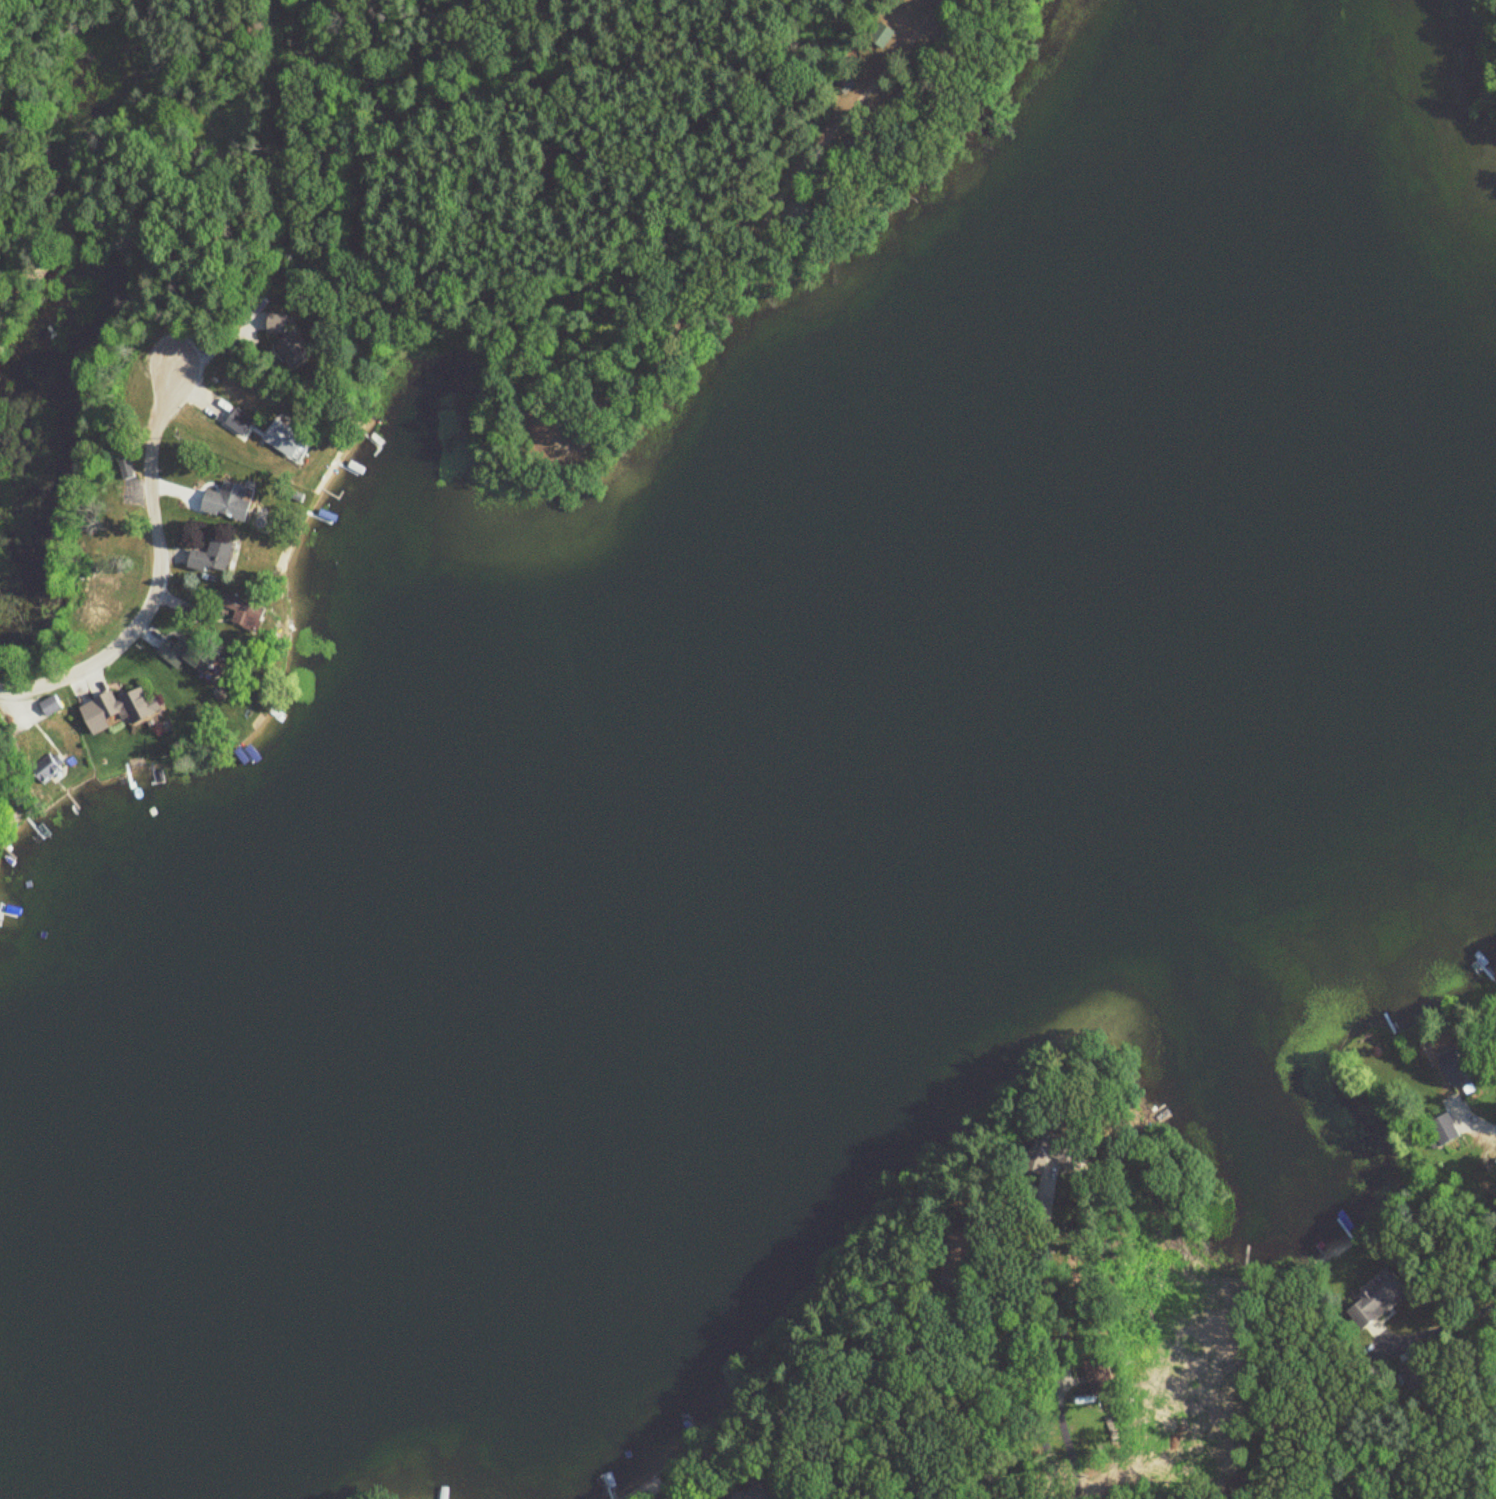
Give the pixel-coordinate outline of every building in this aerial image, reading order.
[(225,424),(243,438),(255,422),(237,409),(225,424)] [(308,436),(272,418),(256,450),(268,455),(274,443),(298,455),(308,436)] [(255,504),(247,502),(251,488),(228,481),(224,495),(209,491),(203,511),(250,524),(255,504)] [(236,543),(213,538),(209,554),(193,550),(189,566),(228,576),(236,543)] [(261,633),(268,610),(223,596),(220,607),(236,612),(233,624),(261,633)] [(180,670),(187,660),(210,677),(223,658),(199,641),(197,644),(183,634),(177,643),(169,637),(157,654),(180,670)] [(96,701),(106,724),(127,715),(133,728),(165,713),(160,701),(152,705),(144,688),(116,700),(113,693),(96,701)] [(47,716),(62,710),(56,697),(41,704),(47,716)] [(63,774),(59,767),(41,775),(44,783),(63,774)] [(1468,1078),(1451,1048),(1432,1058),(1449,1089),(1468,1078)] [(1430,1148),(1455,1138),(1445,1112),(1424,1121),(1430,1136),(1427,1138),(1430,1148)] [(1411,1296),(1394,1270),(1345,1306),(1363,1330),(1411,1296)] [(1399,1366),(1409,1390),(1429,1381),(1418,1357),(1399,1366)]
